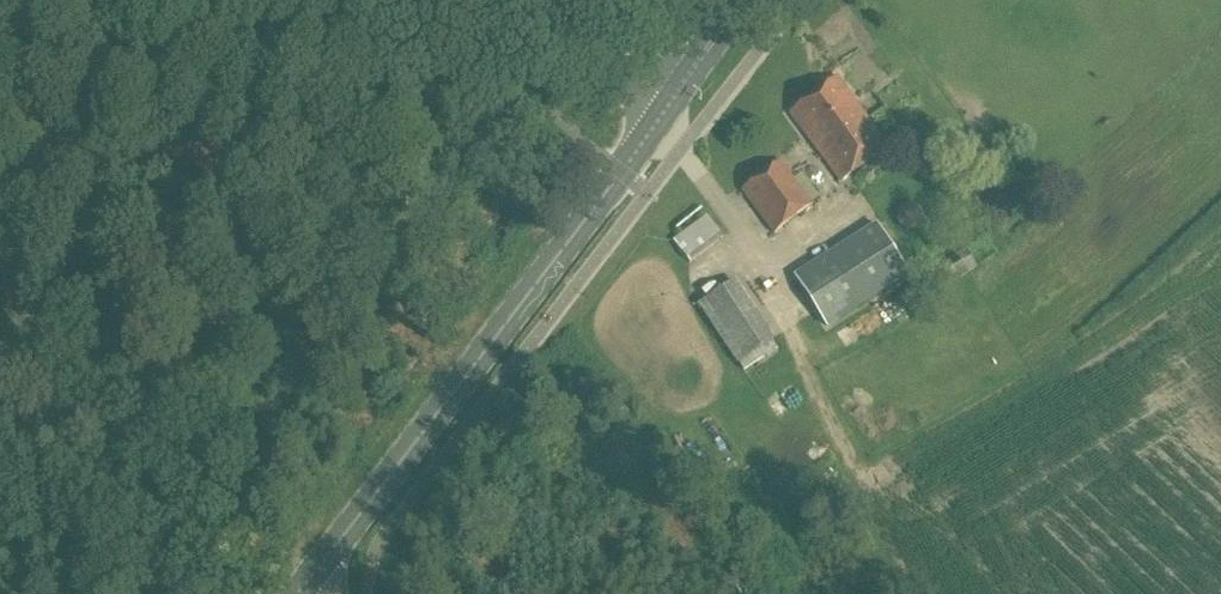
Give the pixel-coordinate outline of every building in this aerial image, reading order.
[(821,152),(865,119),(836,79),(792,111),(821,152)] [(842,179),(886,147),(865,119),(821,152),(842,179)] [(794,179),(779,160),(740,190),(772,233),(813,204),(811,202),(820,196),(802,173),(794,179)] [(707,215),(673,241),(690,263),(724,238),(707,215)] [(829,332),(911,279),(876,224),(794,276),(829,332)] [(948,285),(968,275),(978,268),(965,249),(937,266),(948,285)] [(737,365),(776,339),(736,279),(698,304),(737,365)]
